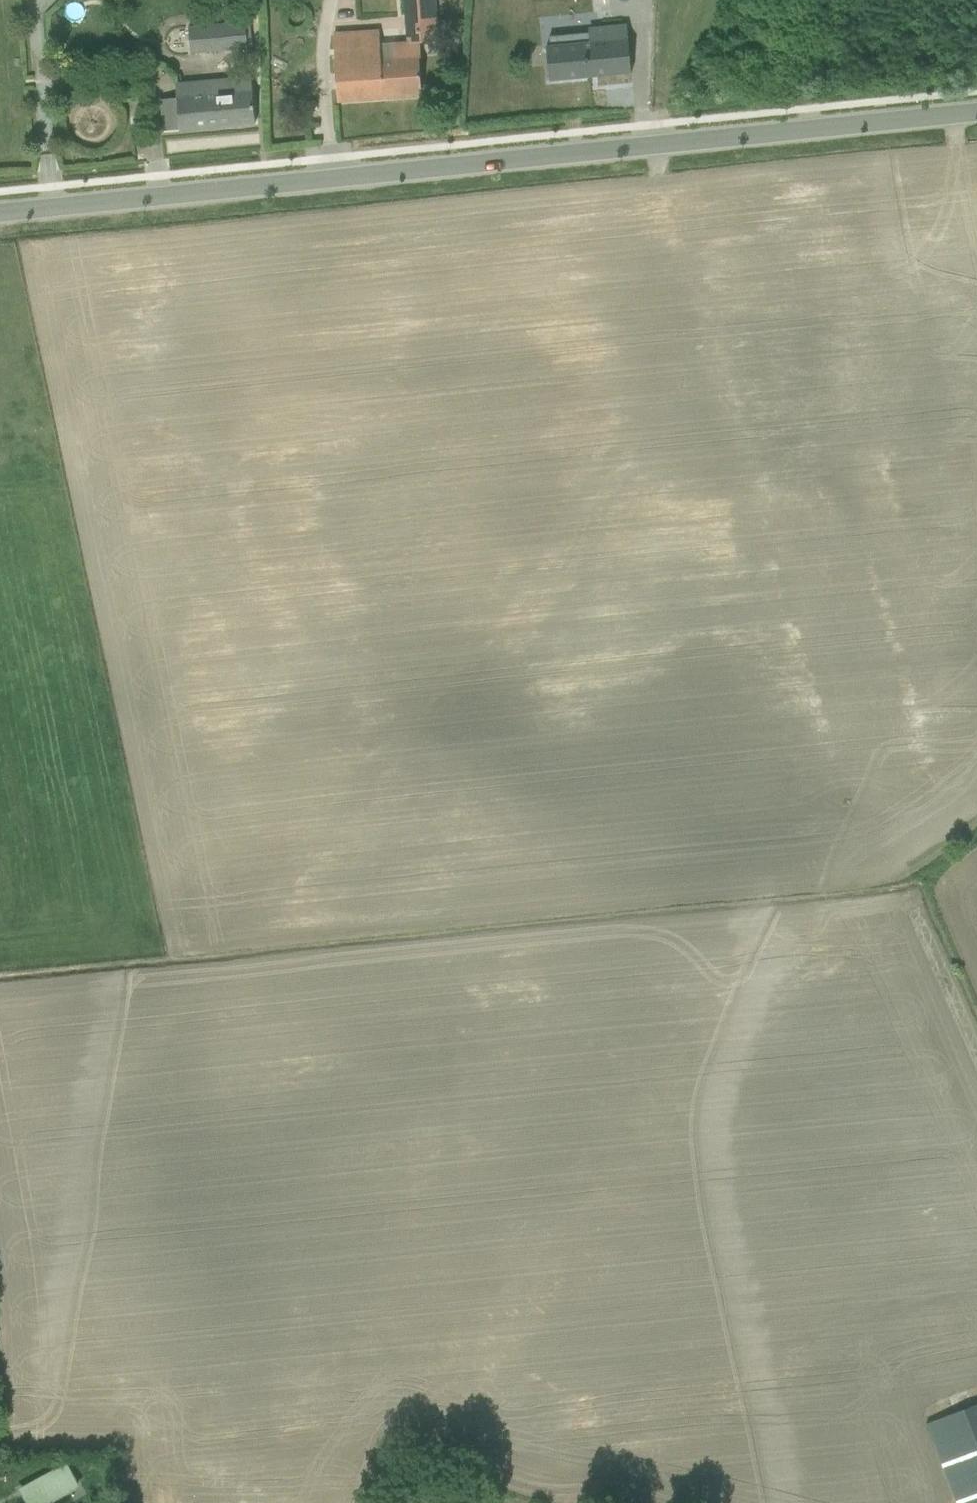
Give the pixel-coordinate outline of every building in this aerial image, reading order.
[(422,95),(419,57),(421,57),(420,43),(440,41),(437,0),(404,0),(407,41),(380,44),(379,30),(364,31),(364,32),(333,34),(338,101),(422,95)] [(188,28),(191,54),(248,48),(248,45),(253,45),(250,21),(188,28)] [(550,80),(630,72),(625,25),(545,33),(550,80)] [(181,130),(256,123),(252,76),(176,84),(177,98),(161,99),(164,131),(181,129),(181,130)] [(925,1424),(956,1502),(976,1502),(976,1404),(925,1424)] [(79,1486),(67,1464),(19,1490),(26,1502),(47,1502),(79,1486)]
